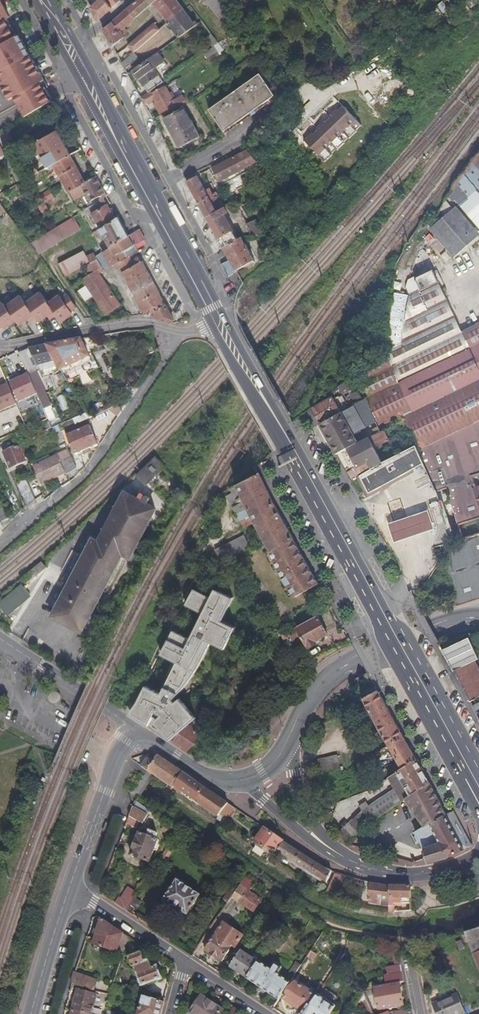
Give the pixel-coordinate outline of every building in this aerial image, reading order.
[(90,8),(97,21),(112,8),(105,0),(100,0),(90,8)] [(102,30),(112,48),(127,35),(126,33),(130,30),(127,26),(156,0),(171,19),(186,6),(181,0),(136,0),(102,30)] [(228,0),(211,0),(233,26),(243,17),(228,0)] [(182,33),(198,21),(186,6),(171,19),(182,33)] [(16,35),(6,17),(4,19),(13,36),(16,35)] [(51,102),(49,99),(47,96),(43,88),(46,87),(47,86),(18,34),(16,35),(13,36),(4,19),(3,18),(0,20),(0,86),(7,98),(8,99),(13,96),(21,110),(24,117),(45,105),(51,102)] [(152,24),(130,42),(136,49),(158,30),(152,24)] [(221,38),(214,30),(209,34),(216,42),(221,38)] [(213,45),(203,53),(205,56),(216,48),(213,45)] [(139,56),(134,51),(121,63),(121,65),(124,70),(139,56)] [(160,69),(165,65),(157,53),(132,71),(148,94),(162,83),(154,71),(158,68),(160,69)] [(206,110),(222,135),(273,101),(258,77),(206,110)] [(169,93),(162,83),(140,99),(144,107),(154,101),(155,102),(157,100),(165,114),(176,108),(175,105),(177,104),(171,92),(169,93)] [(50,94),(46,87),(43,88),(47,96),(49,99),(52,98),(50,94)] [(56,103),(54,100),(51,102),(45,105),(50,112),(58,107),(56,103)] [(165,114),(157,100),(155,102),(162,116),(165,114)] [(310,132),(305,137),(325,160),(331,154),(331,153),(336,148),(337,148),(344,142),(343,141),(349,136),(350,137),(357,131),(356,130),(362,125),(345,106),(338,112),(336,110),(330,115),(333,118),(326,124),(323,121),(317,126),(320,129),(313,135),(310,132)] [(199,137),(183,108),(163,119),(179,149),(199,137)] [(68,124),(64,117),(57,122),(60,128),(68,124)] [(4,128),(9,136),(13,133),(15,133),(10,125),(4,128)] [(37,157),(41,155),(48,167),(52,165),(71,154),(58,131),(35,144),(40,152),(36,154),(37,157)] [(16,148),(32,177),(38,173),(22,145),(16,148)] [(221,188),(259,169),(247,152),(212,169),(221,188)] [(70,191),(87,182),(71,154),(52,165),(69,192),(70,191)] [(450,195),(455,201),(459,197),(478,221),(478,154),(457,182),(450,195)] [(70,191),(74,199),(79,196),(77,194),(84,190),(91,202),(106,193),(101,184),(97,176),(87,182),(70,191)] [(206,219),(224,209),(217,197),(214,199),(208,190),(205,192),(197,177),(186,182),(195,199),(206,219)] [(36,206),(41,213),(47,210),(44,203),(54,197),(50,190),(39,196),(41,199),(36,203),(37,205),(36,206)] [(91,206),(94,210),(92,211),(102,209),(100,207),(108,203),(105,198),(91,206)] [(436,225),(456,208),(448,198),(434,222),(436,225)] [(76,202),(66,208),(72,218),(82,212),(79,207),(76,202)] [(109,205),(102,209),(92,211),(91,211),(99,225),(97,227),(98,230),(101,228),(117,219),(109,205)] [(86,209),(82,212),(84,215),(91,211),(92,211),(94,210),(91,206),(86,209)] [(478,235),(456,208),(436,225),(459,252),(478,235)] [(224,216),(227,214),(226,212),(224,209),(206,219),(212,231),(222,249),(237,240),(224,216)] [(117,219),(101,228),(111,246),(130,236),(125,226),(120,217),(117,219)] [(38,255),(80,230),(72,218),(30,244),(38,255)] [(140,230),(130,236),(135,246),(146,240),(142,233),(140,230)] [(139,252),(135,246),(130,236),(111,246),(109,248),(105,250),(103,251),(112,266),(117,263),(130,257),(139,252)] [(257,244),(265,241),(264,236),(255,237),(257,244)] [(229,261),(235,272),(247,265),(248,267),(253,265),(239,239),(237,240),(222,249),(225,254),(229,261)] [(95,255),(98,260),(104,270),(112,266),(103,251),(100,253),(95,255)] [(85,252),(60,264),(66,276),(91,264),(98,260),(95,255),(94,253),(87,257),(85,252)] [(125,273),(147,315),(156,312),(160,320),(170,324),(176,319),(171,310),(162,294),(154,279),(147,267),(143,260),(142,261),(139,256),(132,260),(130,257),(117,263),(123,274),(125,273)] [(103,271),(104,270),(98,260),(91,264),(93,268),(80,277),(108,314),(121,304),(99,274),(103,272),(103,271)] [(235,273),(235,272),(229,261),(220,265),(227,277),(235,273)] [(400,339),(454,313),(434,269),(408,281),(400,339)] [(47,303),(39,292),(24,303),(35,318),(38,322),(46,316),(49,319),(55,314),(47,303)] [(59,295),(47,303),(55,314),(60,321),(72,313),(70,311),(76,307),(66,294),(60,298),(59,295)] [(24,303),(19,295),(4,306),(15,321),(18,325),(26,319),(29,322),(35,318),(24,303)] [(2,303),(0,304),(0,328),(2,327),(3,329),(15,321),(4,306),(2,303)] [(454,313),(400,339),(407,354),(461,329),(454,313)] [(461,329),(407,354),(400,339),(399,346),(348,365),(365,396),(378,420),(382,428),(400,418),(413,444),(415,447),(478,418),(478,321),(461,329)] [(65,378),(70,386),(98,368),(80,339),(76,340),(45,345),(50,356),(51,358),(52,358),(65,378)] [(33,358),(50,356),(45,345),(29,349),(29,350),(33,358)] [(33,360),(33,358),(29,350),(26,352),(19,355),(24,367),(31,364),(30,361),(33,360)] [(48,401),(31,364),(24,367),(27,374),(30,380),(41,404),(48,401)] [(7,385),(0,388),(0,411),(15,404),(7,385)] [(365,396),(354,402),(367,426),(378,420),(365,396)] [(317,423),(338,411),(330,397),(310,409),(313,415),(317,423)] [(47,417),(53,413),(48,401),(41,404),(47,417)] [(359,441),(354,433),(367,426),(354,402),(338,411),(317,423),(326,439),(335,455),(341,452),(359,441)] [(110,431),(117,420),(116,405),(105,409),(107,435),(110,431)] [(415,447),(423,462),(453,522),(478,515),(478,484),(475,485),(471,474),(478,472),(478,418),(415,447)] [(67,433),(77,456),(99,447),(90,424),(67,433)] [(359,441),(341,452),(349,467),(355,464),(361,474),(381,463),(377,457),(375,453),(373,447),(387,439),(382,428),(359,441)] [(357,476),(367,493),(422,463),(423,462),(415,447),(413,444),(381,463),(361,474),(357,476)] [(11,469),(27,461),(21,446),(4,453),(11,469)] [(274,452),(278,464),(290,461),(286,448),(274,452)] [(62,463),(65,469),(76,464),(73,458),(62,463)] [(138,475),(147,485),(165,467),(156,458),(138,475)] [(56,466),(53,459),(36,467),(43,484),(60,476),(67,473),(65,469),(62,463),(56,466)] [(76,464),(79,473),(81,476),(85,470),(80,462),(76,464)] [(361,474),(355,464),(349,467),(344,470),(349,480),(357,476),(361,474)] [(245,528),(257,521),(266,538),(273,550),(295,538),(290,529),(279,511),(265,482),(260,472),(237,485),(238,489),(227,494),(231,502),(243,496),(245,500),(234,506),(245,528)] [(36,500),(27,481),(26,479),(17,484),(27,507),(36,500)] [(62,599),(53,616),(82,632),(123,554),(130,557),(156,510),(126,494),(100,542),(94,539),(85,556),(81,553),(58,597),(62,599)] [(9,517),(0,497),(0,522),(9,517)] [(386,524),(393,542),(410,536),(442,524),(436,506),(403,518),(386,524)] [(454,524),(478,516),(478,515),(453,522),(454,524)] [(450,541),(443,543),(431,548),(445,581),(446,580),(457,605),(478,597),(478,532),(450,541)] [(245,533),(220,547),(226,559),(238,553),(252,545),(245,533)] [(275,555),(297,596),(300,595),(316,586),(320,584),(317,579),(295,538),(273,550),(266,538),(254,544),(264,561),(275,555)] [(259,598),(268,591),(238,553),(226,559),(259,598)] [(48,567),(43,562),(25,578),(30,584),(48,567)] [(23,585),(1,606),(11,617),(33,595),(23,585)] [(316,586),(300,595),(302,598),(318,589),(316,586)] [(159,727),(171,740),(192,722),(196,719),(179,700),(176,703),(174,700),(183,689),(191,678),(195,673),(200,665),(204,657),(208,649),(210,643),(224,649),(235,627),(221,621),(232,598),(214,589),(210,598),(193,589),(187,601),(185,605),(202,614),(190,640),(173,631),(161,655),(177,663),(161,694),(146,687),(138,703),(133,710),(151,722),(153,719),(159,727)] [(280,599),(273,604),(283,615),(289,610),(280,599)] [(283,635),(285,639),(302,631),(310,647),(318,643),(317,641),(329,634),(326,628),(337,622),(330,609),(312,619),(299,626),(287,633),(283,635)] [(299,626),(312,619),(308,612),(295,619),(299,626)] [(478,657),(476,651),(468,637),(443,651),(451,666),(454,671),(478,657)] [(478,697),(478,669),(478,667),(478,666),(478,657),(454,671),(461,684),(471,701),(478,697)] [(285,665),(268,669),(269,675),(287,671),(285,665)] [(364,699),(390,744),(405,736),(392,712),(380,691),(364,699)] [(59,694),(57,693),(55,692),(53,692),(51,694),(50,695),(49,697),(50,699),(51,701),(53,702),(55,703),(57,702),(59,701),(60,700),(60,698),(60,696),(59,694)] [(151,722),(133,710),(131,713),(149,725),(151,722)] [(340,720),(359,753),(360,752),(371,746),(353,713),(340,720)] [(204,736),(192,722),(171,740),(180,747),(187,751),(204,736)] [(409,745),(405,736),(390,744),(398,760),(391,764),(396,771),(418,759),(409,745)] [(341,768),(338,754),(316,760),(319,773),(341,768)] [(172,788),(217,820),(219,817),(220,815),(228,804),(218,797),(183,773),(168,763),(158,756),(153,762),(150,760),(147,760),(143,767),(172,788)] [(387,776),(396,791),(401,799),(405,797),(430,782),(423,770),(418,759),(396,771),(387,776)] [(439,799),(430,782),(405,797),(422,827),(447,814),(439,799)] [(396,791),(366,811),(371,819),(401,799),(396,791)] [(377,836),(409,814),(401,799),(371,819),(367,822),(377,836)] [(146,815),(149,810),(136,801),(133,807),(146,815)] [(235,809),(228,804),(220,815),(227,820),(235,809)] [(148,815),(146,815),(133,807),(130,816),(143,824),(148,815)] [(363,812),(361,811),(339,833),(344,838),(349,843),(350,842),(354,835),(360,828),(367,822),(371,819),(363,812)] [(447,814),(464,848),(471,844),(462,828),(453,811),(447,814)] [(422,827),(412,832),(426,859),(428,862),(449,856),(465,850),(464,848),(447,814),(422,827)] [(224,824),(227,820),(220,815),(219,817),(217,820),(224,824)] [(251,826),(259,831),(262,827),(259,825),(254,822),(251,826)] [(175,839),(179,832),(171,826),(166,833),(175,839)] [(274,856),(277,852),(284,842),(265,829),(255,843),(274,856)] [(140,834),(132,855),(150,862),(158,841),(155,839),(157,833),(149,830),(147,836),(140,834)] [(284,842),(277,852),(328,883),(332,871),(327,869),(306,856),(284,842)] [(166,861),(173,850),(169,847),(162,858),(166,861)] [(398,858),(397,864),(423,867),(424,861),(398,858)] [(344,875),(335,872),(329,886),(337,889),(344,875)] [(255,883),(245,876),(235,892),(231,897),(254,912),(262,899),(250,892),(255,883)] [(178,879),(164,900),(188,915),(201,895),(178,879)] [(390,886),(370,882),(369,890),(369,903),(389,906),(390,886)] [(326,893),(333,897),(337,889),(329,886),(326,893)] [(390,886),(389,906),(388,911),(397,911),(397,909),(394,909),(394,903),(399,903),(399,900),(411,900),(411,887),(401,886),(390,886)] [(130,888),(123,899),(125,901),(131,904),(135,898),(138,894),(130,888)] [(231,889),(224,900),(228,903),(231,897),(235,892),(231,889)] [(133,915),(142,903),(135,898),(131,904),(127,911),(133,915)] [(131,904),(125,901),(121,907),(127,911),(131,904)] [(93,943),(117,951),(124,933),(102,918),(93,943)] [(243,935),(224,922),(206,950),(222,961),(233,946),(235,947),(243,935)] [(465,933),(469,942),(478,968),(478,928),(465,933)] [(463,943),(469,942),(465,933),(454,934),(458,944),(463,943)] [(428,939),(430,946),(438,944),(436,938),(428,939)] [(267,958),(275,947),(270,944),(263,956),(267,958)] [(248,978),(259,962),(252,957),(242,950),(231,967),(248,978)] [(134,966),(142,986),(163,978),(158,965),(153,967),(153,965),(151,962),(149,959),(145,959),(142,951),(129,957),(133,967),(134,966)] [(313,960),(317,955),(310,951),(307,957),(313,960)] [(262,957),(256,952),(252,957),(259,962),(262,957)] [(294,976),(301,965),(296,961),(289,973),(294,976)] [(276,963),(271,970),(259,962),(248,978),(280,999),(290,982),(278,974),(282,968),(276,963)] [(400,964),(395,965),(386,966),(387,975),(384,975),(385,984),(399,981),(403,980),(401,971),(400,964)] [(74,978),(72,983),(94,990),(97,980),(75,973),(74,978)] [(379,1010),(403,1005),(399,981),(385,984),(374,986),(379,1010)] [(317,996),(294,982),(284,998),(301,1009),(298,1013),(299,1013),(306,1013),(317,996)] [(73,1009),(92,1013),(97,994),(78,990),(73,1009)] [(457,993),(432,1004),(437,1013),(460,1013),(465,1012),(457,993)] [(190,1013),(192,1013),(220,1013),(223,1010),(202,995),(190,1013)] [(306,1013),(331,1013),(336,1006),(318,995),(317,996),(306,1013)] [(144,996),(139,1013),(161,1013),(164,1002),(144,996)] [(370,1007),(366,998),(361,1001),(365,1009),(370,1007)]
